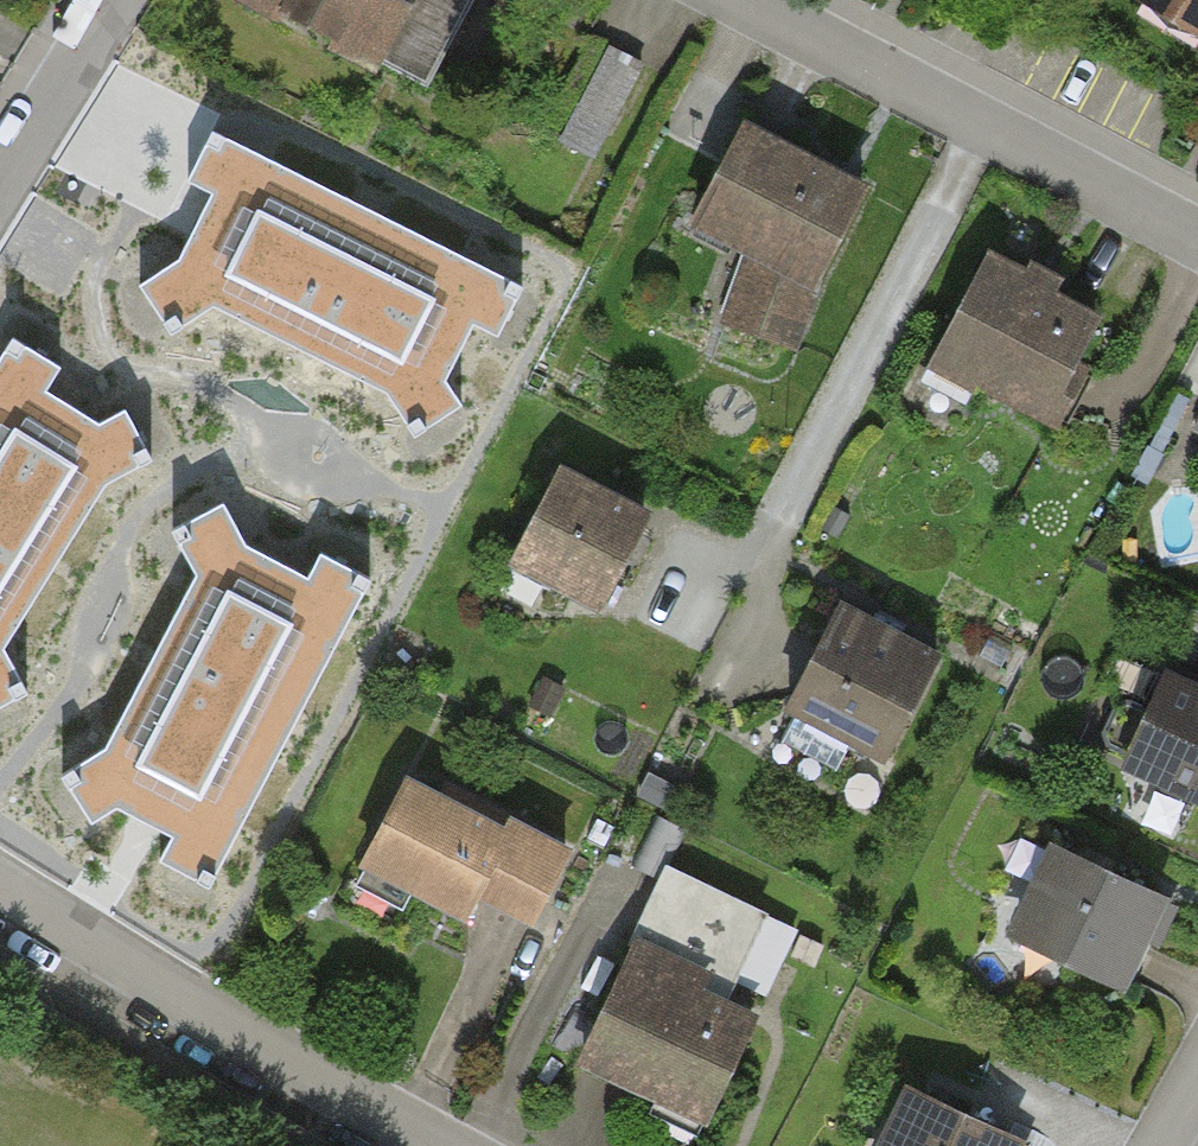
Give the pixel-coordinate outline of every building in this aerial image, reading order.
[(368,71),(405,0),(232,0),(368,71)] [(1197,23),(1197,0),(1157,0),(1197,23)] [(611,30),(566,130),(601,146),(647,46),(611,30)] [(522,284),(213,129),(188,178),(211,192),(178,257),(139,284),(171,331),(214,304),(386,392),(414,435),(461,402),(445,378),(475,321),(499,335),(522,284)] [(862,196),(737,130),(679,241),(740,272),(711,328),(776,361),(862,196)] [(1101,322),(980,259),(918,378),(1039,441),(1101,322)] [(0,352),(0,705),(27,689),(4,644),(106,481),(151,455),(126,407),(97,422),(43,387),(58,364),(9,337),(0,352)] [(643,521),(553,474),(502,572),(592,619),(643,521)] [(212,882),(372,576),(323,550),(309,573),(245,539),(218,500),(171,531),(197,574),(106,744),(62,773),(91,819),(119,803),(175,834),(161,858),(212,882)] [(930,662),(831,613),(780,716),(879,765),(930,662)] [(1197,690),(1163,674),(1118,767),(1197,805),(1197,691),(1197,690)] [(556,863),(395,785),(350,878),(454,928),(467,902),(524,929),(556,863)] [(1163,910),(1042,852),(1001,938),(1121,996),(1163,910)] [(791,938),(658,873),(562,1070),(696,1134),(791,938)] [(907,1081),(876,1145),(1024,1145),(1027,1140),(907,1081)]
